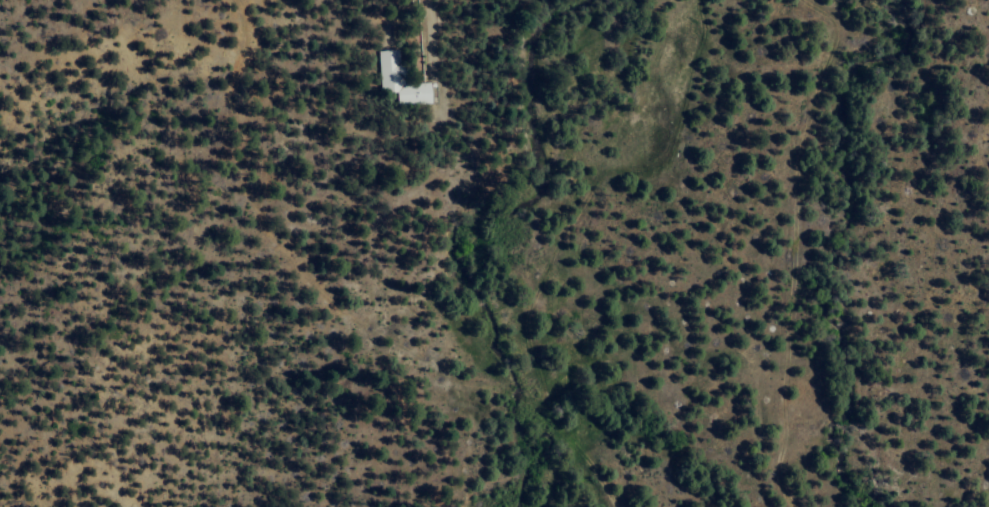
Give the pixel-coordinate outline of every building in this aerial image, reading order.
[(377,50),(382,92),(397,90),(399,107),(431,103),(429,82),(401,85),(397,48),(377,50)]
